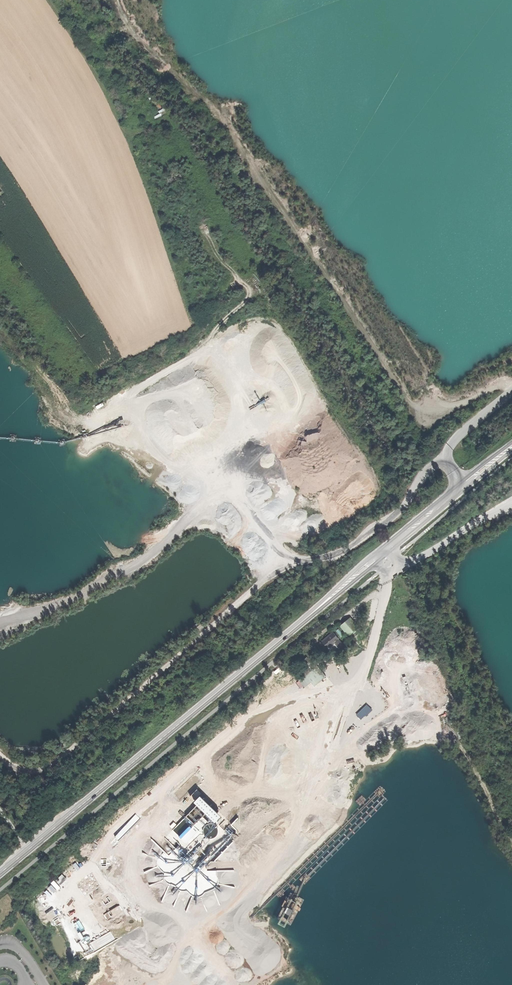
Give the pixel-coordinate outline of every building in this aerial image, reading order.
[(342,627),(350,637),(359,629),(351,619),(342,627)] [(334,645),(340,640),(334,633),(328,638),(323,643),(327,647),(332,643),(334,645)] [(303,662),(306,666),(311,663),(308,658),(303,662)] [(359,716),(362,720),(367,716),(373,710),(369,706),(359,716)] [(199,790),(210,777),(204,772),(193,785),(199,790)] [(176,799),(181,805),(196,789),(190,784),(176,799)] [(200,790),(193,796),(196,800),(204,793),(200,790)] [(123,902),(100,907),(102,916),(125,911),(123,902)] [(81,931),(86,928),(81,920),(76,923),(81,931)]
